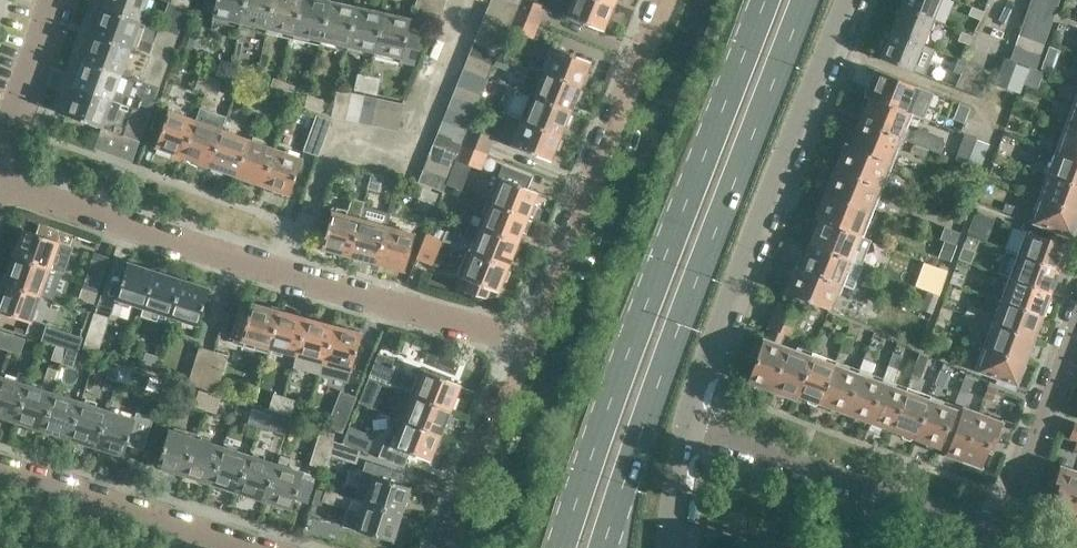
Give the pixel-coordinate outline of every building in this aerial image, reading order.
[(103,5),(141,19),(148,21),(155,0),(105,0),(103,5)] [(161,26),(178,32),(188,6),(171,0),(170,0),(161,26)] [(240,22),(245,0),(216,0),(213,16),(240,22)] [(240,22),(267,28),(273,0),(245,0),(240,22)] [(267,28),(293,34),(301,0),(273,0),(267,28)] [(293,34),(320,40),(322,31),(329,0),(301,0),(293,34)] [(320,40),(347,46),(350,31),(356,5),(331,0),(329,0),(322,31),(320,40)] [(415,5),(422,8),(440,14),(445,0),(444,0),(417,0),(415,5)] [(488,6),(513,15),(515,12),(518,4),(506,0),(491,0),(488,6)] [(515,12),(540,21),(545,6),(533,2),(534,1),(532,0),(520,0),(518,4),(515,12)] [(603,0),(569,0),(565,9),(563,13),(603,30),(613,4),(603,0)] [(901,6),(933,19),(941,0),(903,0),(901,6)] [(1028,9),(1053,18),(1057,6),(1041,0),(1031,0),(1028,9)] [(103,5),(93,33),(151,54),(161,26),(141,19),(103,5)] [(350,31),(347,46),(374,52),(378,31),(383,11),(356,5),(350,31)] [(968,14),(981,19),(985,10),(972,5),(968,14)] [(488,6),(483,18),(508,28),(513,15),(488,6)] [(901,6),(891,31),(923,44),(933,19),(901,6)] [(422,8),(419,17),(436,23),(440,14),(422,8)] [(1028,9),(1023,21),(1049,31),(1053,18),(1028,9)] [(378,31),(374,52),(402,58),(416,61),(422,33),(408,30),(410,17),(383,11),(378,31)] [(515,12),(513,15),(508,28),(520,32),(521,32),(533,37),(540,21),(515,12)] [(483,18),(478,30),(504,40),(508,28),(483,18)] [(1049,31),(1023,21),(1019,34),(1044,43),(1049,31)] [(161,26),(151,54),(168,60),(178,32),(161,26)] [(478,30),(474,41),(499,52),(504,40),(478,30)] [(958,39),(968,43),(969,44),(973,35),(962,30),(958,39)] [(891,31),(880,56),(913,69),(915,62),(916,63),(923,44),(891,31)] [(93,33),(83,59),(141,80),(151,54),(93,33)] [(1019,34),(1015,45),(1040,55),(1044,43),(1019,34)] [(474,41),(469,54),(494,64),(499,52),(474,41)] [(540,68),(544,70),(581,85),(591,60),(554,45),(550,43),(540,68)] [(1040,55),(1015,45),(1010,59),(1029,65),(1036,68),(1040,55)] [(1059,53),(1049,49),(1047,48),(1041,67),(1053,71),(1059,53)] [(141,80),(159,86),(168,60),(151,54),(141,80)] [(469,54),(464,66),(489,77),(494,64),(469,54)] [(961,73),(965,61),(958,58),(953,70),(961,73)] [(1004,58),(995,83),(994,83),(1007,88),(1016,62),(1004,58)] [(83,59),(74,86),(132,107),(141,80),(83,59)] [(233,64),(222,60),(216,76),(227,80),(233,64)] [(956,86),(969,91),(979,66),(965,61),(961,73),(956,86)] [(1016,62),(1007,88),(1021,92),(1023,87),(1024,84),(1026,79),(1030,67),(1028,67),(1016,62)] [(245,68),(233,64),(227,80),(239,84),(245,68)] [(464,66),(457,83),(483,93),(489,77),(464,66)] [(979,66),(969,91),(982,96),(992,71),(979,66)] [(1026,79),(1024,84),(1036,88),(1043,71),(1030,67),(1026,79)] [(513,87),(534,95),(571,109),(581,85),(544,70),(540,68),(534,85),(516,79),(513,87)] [(876,69),(865,95),(910,113),(918,93),(916,93),(919,86),(876,69)] [(354,89),(365,91),(369,75),(358,72),(354,89)] [(205,93),(211,78),(199,73),(193,89),(205,93)] [(381,77),(369,75),(365,91),(377,94),(381,77)] [(268,93),(278,97),(284,81),(274,77),(268,93)] [(217,98),(223,82),(211,78),(205,93),(217,98)] [(141,80),(132,107),(149,113),(159,86),(141,80)] [(296,85),(284,81),(278,97),(290,101),(296,85)] [(457,83),(453,94),(478,105),(483,93),(457,83)] [(74,86),(64,113),(102,127),(94,148),(132,161),(149,113),(132,107),(74,86)] [(337,88),(332,115),(345,118),(351,91),(337,88)] [(259,111),(265,95),(253,91),(247,107),(259,111)] [(351,91),(345,118),(359,121),(364,94),(351,91)] [(308,93),(305,106),(322,112),(324,99),(308,93)] [(364,94),(359,121),(372,124),(377,97),(364,94)] [(453,94),(447,107),(473,118),(478,105),(453,94)] [(520,118),(524,119),(561,134),(571,109),(534,95),(530,94),(524,109),(516,107),(516,108),(506,104),(503,112),(520,118)] [(275,99),(265,95),(259,111),(269,114),(275,99)] [(864,112),(860,122),(904,139),(909,127),(905,125),(910,113),(865,95),(859,110),(864,112)] [(377,97),(372,124),(384,126),(390,100),(377,97)] [(1051,107),(1066,112),(1069,104),(1053,98),(1051,107)] [(390,100),(384,126),(397,129),(403,102),(390,100)] [(151,126),(161,129),(155,146),(182,156),(196,118),(159,105),(151,126)] [(1066,129),(1076,133),(1076,107),(1074,106),(1066,129)] [(447,107),(443,119),(468,130),(469,127),(473,118),(447,107)] [(331,119),(316,114),(303,150),(318,155),(331,119)] [(196,118),(182,156),(209,165),(222,128),(196,118)] [(510,144),(513,145),(550,160),(561,134),(524,119),(520,118),(510,144)] [(443,119),(437,132),(463,142),(468,130),(443,119)] [(853,126),(845,145),(890,163),(896,148),(900,149),(904,139),(860,122),(858,128),(853,126)] [(469,127),(468,130),(463,142),(488,152),(494,137),(469,127)] [(222,128),(209,165),(235,175),(249,137),(222,128)] [(1057,152),(1076,160),(1076,133),(1066,129),(1057,152)] [(437,132),(433,144),(458,154),(463,142),(437,132)] [(914,133),(911,142),(925,147),(928,138),(914,133)] [(977,138),(964,133),(955,160),(968,164),(977,138)] [(1037,145),(1053,150),(1056,142),(1040,136),(1037,145)] [(249,137),(235,175),(262,184),(276,147),(249,137)] [(977,138),(968,164),(981,168),(989,143),(977,138)] [(463,142),(458,154),(457,158),(482,169),(488,152),(463,142)] [(911,142),(908,151),(922,156),(925,147),(911,142)] [(433,144),(428,156),(453,167),(457,158),(458,154),(433,144)] [(845,145),(836,168),(880,186),(890,163),(845,145)] [(276,147),(262,184),(290,194),(303,157),(276,147)] [(1048,175),(1076,186),(1076,160),(1057,152),(1048,175)] [(428,156),(423,168),(449,178),(453,167),(428,156)] [(1029,168),(1045,174),(1048,165),(1032,160),(1029,168)] [(902,166),(899,175),(913,181),(916,172),(902,166)] [(449,178),(423,168),(418,181),(444,191),(449,178)] [(836,168),(826,193),(871,211),(880,186),(836,168)] [(373,172),(369,187),(379,190),(383,175),(373,172)] [(488,199),(491,201),(529,216),(539,191),(501,176),(497,175),(488,199)] [(1040,198),(1076,211),(1076,186),(1048,175),(1040,198)] [(1023,191),(1035,195),(1038,187),(1026,183),(1023,191)] [(439,192),(423,186),(418,198),(434,204),(439,192)] [(893,192),(890,201),(904,206),(907,197),(893,192)] [(826,193),(816,218),(861,235),(871,211),(826,193)] [(322,206),(315,226),(326,229),(321,247),(350,255),(363,205),(364,201),(349,197),(345,212),(332,209),(322,206)] [(1032,220),(1071,234),(1075,223),(1076,223),(1076,211),(1040,198),(1032,220)] [(478,224),(481,226),(519,241),(529,216),(491,201),(488,199),(482,214),(474,211),(473,213),(464,209),(460,217),(478,224)] [(363,205),(350,255),(377,262),(387,224),(390,215),(391,212),(363,205)] [(1018,205),(1015,214),(1026,219),(1029,210),(1018,205)] [(995,218),(976,211),(967,233),(986,240),(995,218)] [(387,224),(377,262),(405,270),(415,232),(418,222),(390,215),(387,224)] [(815,235),(811,244),(855,261),(859,249),(856,248),(861,235),(816,218),(810,233),(815,235)] [(446,239),(468,248),(471,250),(510,265),(519,241),(481,226),(478,224),(472,238),(450,229),(446,239)] [(24,227),(14,254),(51,268),(61,241),(24,227)] [(1028,229),(1019,254),(1059,269),(1060,265),(1063,264),(1066,257),(1064,255),(1070,239),(1052,233),(1050,238),(1028,229)] [(427,232),(417,257),(432,264),(443,239),(427,232)] [(966,236),(958,259),(971,263),(978,241),(966,236)] [(951,261),(956,246),(944,242),(939,257),(951,261)] [(804,248),(796,266),(841,284),(858,291),(868,266),(855,261),(811,244),(809,250),(804,248)] [(468,248),(457,275),(468,279),(463,290),(487,297),(490,288),(499,292),(510,265),(471,250),(468,248)] [(1000,273),(1011,277),(1050,291),(1052,288),(1055,287),(1057,280),(1055,277),(1059,269),(1019,254),(1008,250),(1000,273)] [(95,252),(83,287),(97,292),(109,256),(95,252)] [(14,254),(4,281),(42,294),(51,268),(14,254)] [(128,261),(115,298),(143,307),(155,270),(128,261)] [(934,279),(944,283),(949,269),(939,265),(934,279)] [(788,291),(801,296),(831,309),(841,284),(796,266),(786,290),(788,291)] [(155,270),(143,307),(141,314),(160,321),(162,313),(170,316),(182,278),(155,270)] [(954,270),(950,281),(963,286),(967,274),(954,270)] [(1011,277),(1002,300),(1042,315),(1043,311),(1046,310),(1049,303),(1047,300),(1050,291),(1011,277)] [(182,278),(170,316),(198,325),(210,287),(182,278)] [(4,281),(0,293),(0,310),(32,322),(42,294),(4,281)] [(97,292),(83,287),(79,297),(94,302),(97,292)] [(849,288),(846,297),(860,302),(863,294),(849,288)] [(778,301),(773,313),(798,323),(803,311),(796,308),(801,296),(788,291),(783,303),(778,301)] [(932,311),(938,295),(925,291),(919,307),(932,311)] [(1002,300),(994,323),(1033,337),(1038,326),(1040,326),(1043,318),(1041,316),(1042,315),(1002,300)] [(239,312),(232,337),(241,340),(268,347),(279,309),(251,302),(248,315),(239,312)] [(954,308),(941,303),(933,327),(945,331),(954,308)] [(991,312),(976,307),(973,315),(988,321),(991,312)] [(279,309),(268,347),(295,355),(305,316),(279,309)] [(110,316),(96,311),(94,311),(82,348),(98,353),(110,316)] [(798,323),(773,313),(769,325),(774,327),(774,328),(785,333),(793,336),(798,323)] [(305,316),(295,355),(293,363),(320,371),(322,362),(333,324),(305,316)] [(994,323),(985,346),(1025,360),(1029,349),(1032,349),(1035,341),(1033,338),(1033,337),(994,323)] [(83,336),(46,324),(41,339),(56,344),(67,348),(79,351),(83,336)] [(333,324),(322,362),(320,371),(332,374),(349,379),(351,370),(356,353),(359,353),(360,347),(357,346),(361,332),(333,324)] [(821,327),(817,338),(828,342),(832,331),(821,327)] [(774,328),(769,339),(765,337),(764,340),(758,338),(751,355),(757,358),(749,379),(751,380),(750,382),(762,386),(763,384),(772,388),(789,345),(782,342),(785,333),(774,328)] [(983,335),(968,329),(964,337),(980,343),(983,335)] [(8,349),(13,334),(0,330),(0,347),(8,349)] [(25,337),(13,334),(8,349),(20,353),(25,337)] [(853,339),(845,336),(839,352),(848,355),(853,339)] [(870,343),(859,371),(845,410),(854,414),(856,419),(863,422),(867,418),(868,419),(883,380),(871,376),(876,362),(872,360),(878,346),(870,343)] [(67,348),(56,344),(51,358),(63,362),(67,348)] [(192,368),(189,377),(204,381),(214,350),(200,345),(192,368)] [(789,345),(772,388),(782,391),(781,394),(794,398),(794,396),(796,397),(798,393),(812,354),(789,345)] [(985,346),(977,369),(998,377),(995,382),(1014,388),(1020,372),(1023,371),(1026,364),(1024,361),(1025,360),(985,346)] [(79,351),(67,348),(63,362),(74,366),(79,351)] [(214,350),(204,381),(218,385),(220,381),(229,354),(214,350)] [(157,355),(145,351),(141,366),(152,370),(157,355)] [(378,351),(369,375),(381,380),(382,381),(410,392),(452,409),(462,383),(423,368),(423,369),(420,367),(417,376),(395,367),(396,365),(393,363),(395,358),(378,351)] [(813,351),(812,354),(798,393),(808,396),(808,401),(817,404),(820,401),(821,401),(835,362),(824,358),(825,355),(813,351)] [(956,361),(971,367),(974,358),(959,353),(956,361)] [(892,354),(883,380),(868,419),(879,422),(879,428),(887,431),(891,427),(893,428),(907,389),(893,384),(894,380),(893,380),(901,357),(892,354)] [(919,355),(912,375),(919,377),(926,358),(919,355)] [(123,362),(111,359),(107,373),(118,377),(123,362)] [(836,359),(835,362),(821,401),(831,405),(832,410),(840,413),(844,409),(845,410),(859,371),(847,367),(848,364),(836,359)] [(134,366),(123,362),(118,377),(129,381),(134,366)] [(27,382),(15,420),(42,429),(54,391),(61,370),(48,366),(42,387),(27,382)] [(940,369),(935,382),(944,385),(949,372),(940,369)] [(0,376),(0,415),(15,420),(27,382),(29,373),(19,370),(16,379),(1,374),(0,376)] [(382,381),(381,380),(369,375),(362,393),(375,399),(382,381)] [(161,382),(147,377),(137,407),(152,412),(161,382)] [(964,377),(960,391),(969,394),(973,380),(964,377)] [(987,385),(983,399),(991,402),(994,395),(996,388),(987,385)] [(908,386),(907,389),(893,428),(902,431),(903,437),(911,439),(915,436),(930,397),(917,392),(918,389),(908,386)] [(210,391),(198,387),(194,401),(206,405),(210,391)] [(285,393),(273,389),(269,403),(281,407),(285,393)] [(357,396),(344,390),(342,390),(327,427),(343,432),(357,396)] [(54,391),(42,429),(69,437),(81,399),(54,391)] [(221,394),(210,391),(206,405),(216,409),(221,394)] [(410,392),(401,417),(442,433),(452,409),(410,392)] [(296,396),(285,393),(281,407),(292,411),(296,396)] [(930,397),(915,436),(926,440),(927,445),(934,448),(939,445),(954,406),(942,402),(943,398),(931,394),(930,397)] [(81,399),(69,437),(96,446),(108,408),(81,399)] [(998,417),(955,402),(954,406),(947,426),(994,444),(996,438),(998,439),(1003,427),(1000,426),(1002,421),(997,419),(998,417)] [(263,408),(252,404),(247,419),(259,423),(263,408)] [(108,408),(96,446),(124,455),(136,417),(108,408)] [(275,411),(263,408),(259,423),(270,426),(275,411)] [(390,444),(393,445),(431,461),(442,433),(401,417),(390,444)] [(342,441),(361,449),(368,452),(374,435),(348,425),(342,440),(342,441)] [(994,444),(947,426),(939,445),(948,448),(946,453),(949,454),(948,455),(960,460),(961,458),(981,465),(988,449),(992,451),(994,444)] [(196,435),(169,427),(157,465),(184,474),(196,435)] [(324,468),(329,453),(333,439),(335,433),(321,428),(310,463),(324,468)] [(196,435),(184,474),(211,482),(222,444),(196,435)] [(361,449),(333,439),(329,453),(356,463),(361,449)] [(222,444),(211,482),(237,491),(249,452),(222,444)] [(249,452),(237,491),(264,499),(276,461),(249,452)] [(276,461),(264,499),(292,508),(295,497),(308,501),(316,474),(300,468),(300,466),(290,462),(292,458),(281,454),(278,462),(276,461)] [(1069,467),(1062,465),(1060,470),(1058,469),(1053,480),(1056,481),(1051,494),(1055,495),(1049,512),(1070,519),(1076,500),(1076,469),(1069,466),(1069,467)] [(373,473),(364,500),(402,512),(410,485),(373,473)] [(322,499),(348,508),(342,525),(355,528),(394,540),(402,512),(364,500),(351,496),(326,488),(322,499)]
